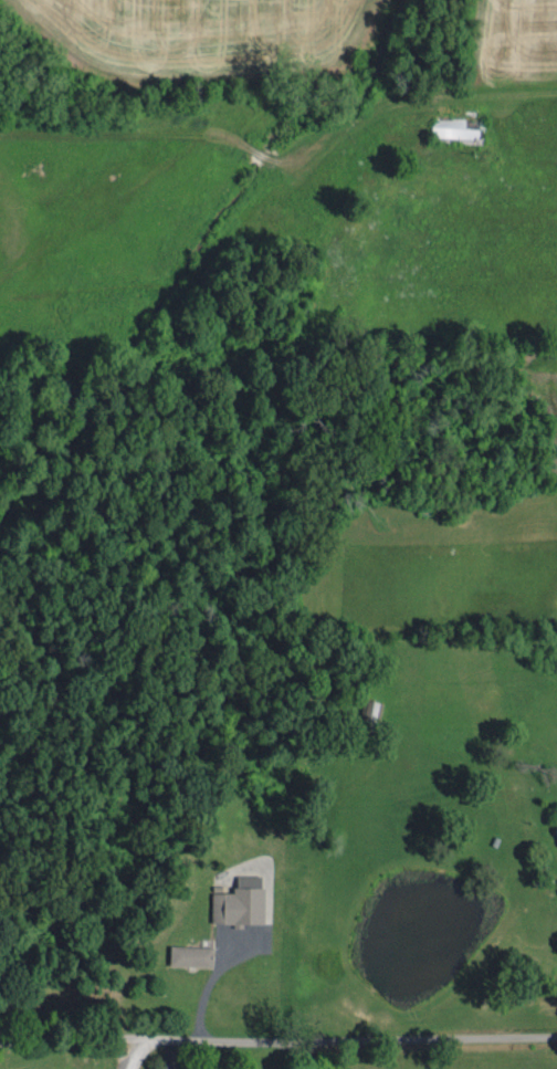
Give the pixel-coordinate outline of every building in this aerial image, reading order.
[(464,117),(432,116),(431,134),(478,136),(479,126),(464,126),(464,117)] [(213,944),(171,943),(170,963),(213,964),(213,944)]
